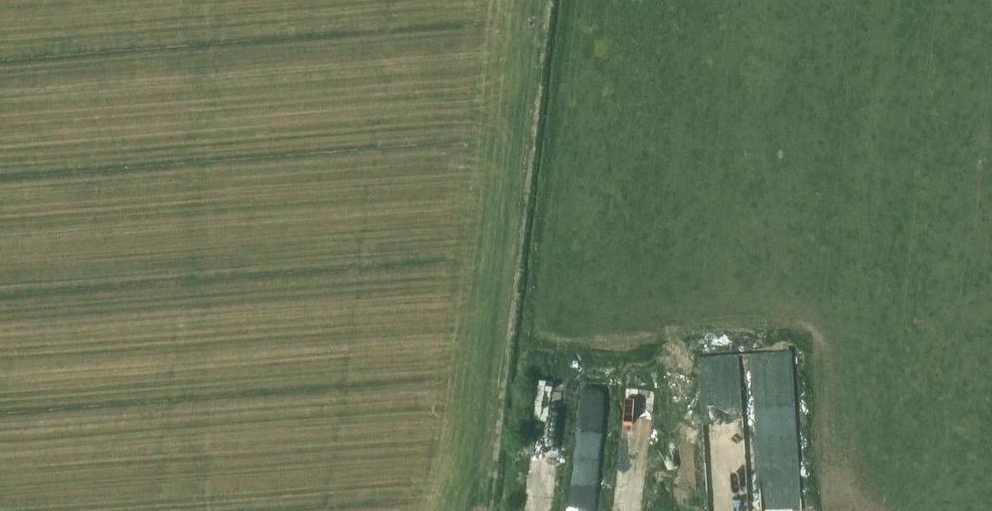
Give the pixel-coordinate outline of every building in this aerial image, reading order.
[(801,508),(795,353),(716,356),(716,372),(707,372),(709,406),(729,405),(728,385),(747,385),(751,510),(801,508)] [(655,396),(626,393),(612,510),(641,510),(655,396)]
